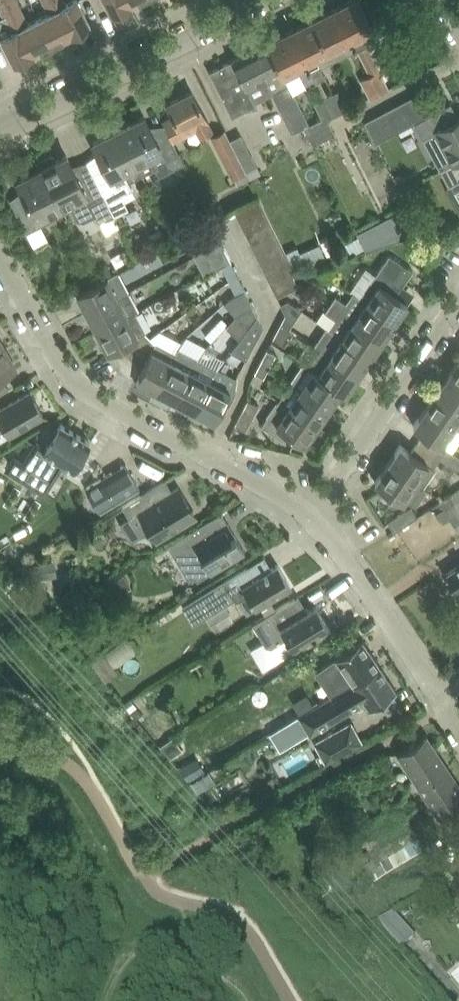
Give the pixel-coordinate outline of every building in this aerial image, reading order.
[(7,0),(0,0),(0,8),(11,31),(0,36),(14,64),(34,54),(7,0)] [(34,54),(53,45),(39,17),(29,22),(17,0),(7,0),(34,54)] [(39,17),(53,45),(71,35),(54,0),(43,0),(49,12),(39,17)] [(71,35),(91,25),(82,7),(78,0),(73,0),(66,3),(64,0),(54,0),(71,35)] [(129,0),(104,0),(112,15),(131,5),(129,0)] [(336,5),(357,49),(366,44),(364,40),(378,33),(374,26),(363,2),(362,0),(347,0),(336,5)] [(336,5),(313,17),(329,48),(330,51),(343,44),(347,53),(348,53),(357,49),(336,5)] [(313,17),(290,28),(315,79),(324,75),(320,67),(316,58),(330,51),(329,48),(313,17)] [(315,101),(324,120),(333,115),(324,97),(315,79),(290,28),(267,40),(283,71),(296,65),(302,76),(315,101)] [(267,40),(232,57),(232,58),(247,87),(265,78),(292,132),(309,123),(297,98),(289,83),(283,71),(267,40)] [(439,44),(432,48),(439,59),(445,55),(439,44)] [(232,115),(256,103),(255,101),(232,58),(209,70),(232,115)] [(379,69),(370,74),(379,92),(389,88),(379,69)] [(379,92),(370,74),(361,78),(370,97),(379,92)] [(173,115),(163,120),(165,123),(173,140),(184,135),(182,132),(195,126),(200,136),(211,130),(192,91),(167,103),(173,115)] [(333,115),(343,110),(334,92),(324,97),(333,115)] [(419,119),(410,101),(389,112),(398,130),(415,121),(419,119)] [(415,121),(423,137),(440,169),(458,159),(458,117),(453,120),(445,105),(438,108),(419,119),(415,121)] [(144,114),(119,127),(136,161),(149,154),(155,166),(159,174),(184,162),(173,140),(165,123),(164,124),(169,134),(157,140),(149,125),(144,114)] [(308,132),(313,142),(332,132),(327,123),(308,132)] [(119,127),(93,140),(99,151),(106,165),(93,172),(114,213),(127,207),(124,200),(136,194),(133,188),(129,179),(123,168),(136,161),(119,127)] [(229,137),(217,144),(233,177),(246,170),(241,159),(229,137)] [(43,166),(42,166),(62,206),(66,203),(73,216),(83,218),(93,213),(98,222),(114,213),(93,172),(79,179),(67,154),(56,159),(54,156),(51,155),(42,159),(41,162),(43,166)] [(252,154),(241,159),(246,170),(257,165),(252,154)] [(440,169),(449,185),(458,180),(458,159),(440,169)] [(257,165),(246,170),(250,177),(261,172),(257,165)] [(30,204),(16,211),(27,232),(34,247),(49,239),(42,225),(51,220),(48,213),(62,206),(42,166),(17,179),(22,189),(30,204)] [(234,209),(239,220),(265,208),(259,197),(234,209)] [(215,206),(210,209),(215,219),(224,214),(221,208),(215,206)] [(408,207),(388,217),(399,239),(421,232),(408,207)] [(239,220),(245,231),(270,218),(265,208),(239,220)] [(245,231),(250,242),(275,229),(270,218),(245,231)] [(186,235),(195,254),(221,242),(212,222),(186,235)] [(379,222),(357,233),(366,250),(390,243),(379,222)] [(250,242),(255,252),(281,240),(275,229),(250,242)] [(255,252),(261,263),(286,251),(281,240),(255,252)] [(221,242),(195,254),(205,274),(231,261),(221,242)] [(298,245),(286,251),(291,262),(295,269),(306,263),(298,245)] [(261,263),(266,274),(291,262),(286,251),(261,263)] [(389,253),(360,296),(395,320),(408,302),(396,294),(413,269),(389,253)] [(107,261),(95,268),(100,278),(112,271),(107,261)] [(266,274),(271,285),(293,274),(293,275),(297,273),(291,262),(266,274)] [(76,292),(87,312),(129,290),(119,270),(76,292)] [(293,274),(271,285),(277,296),(292,289),(303,296),(308,288),(299,282),(297,283),(293,275),(293,274)] [(238,275),(229,280),(236,294),(245,289),(238,275)] [(231,296),(224,302),(235,315),(240,311),(253,304),(245,289),(231,296)] [(87,312),(97,331),(135,311),(139,309),(129,290),(87,312)] [(335,294),(330,302),(348,314),(383,338),(395,320),(360,296),(353,291),(346,301),(335,294)] [(288,299),(281,303),(286,313),(284,316),(293,322),(302,309),(288,299)] [(335,317),(328,327),(332,330),(371,356),(383,338),(348,314),(330,302),(325,310),(335,317)] [(235,315),(233,318),(246,330),(258,315),(253,304),(240,311),(235,315)] [(111,357),(118,370),(150,336),(145,330),(135,311),(97,331),(108,351),(116,346),(119,351),(111,357)] [(263,326),(258,315),(246,330),(231,350),(247,358),(263,326)] [(221,317),(205,335),(211,341),(228,323),(221,317)] [(281,322),(273,337),(280,342),(290,327),(287,325),(281,322)] [(332,330),(320,348),(359,374),(371,356),(332,330)] [(150,336),(118,370),(130,376),(136,368),(141,370),(136,379),(156,390),(172,359),(175,352),(155,341),(150,336)] [(172,359),(156,390),(175,400),(191,369),(197,357),(198,356),(204,348),(206,346),(187,336),(179,346),(175,352),(172,359)] [(0,348),(0,378),(16,368),(3,346),(0,348)] [(191,369),(175,400),(194,409),(210,379),(213,373),(224,359),(204,348),(198,356),(197,357),(191,369)] [(320,348),(308,365),(319,372),(318,372),(342,389),(341,389),(346,393),(359,374),(320,348)] [(267,349),(261,361),(270,365),(276,353),(267,349)] [(451,370),(458,376),(458,358),(451,370)] [(261,361),(255,372),(264,377),(270,365),(261,361)] [(330,406),(341,389),(342,389),(318,372),(319,372),(308,365),(303,362),(291,380),(330,406)] [(438,388),(458,402),(458,376),(451,370),(438,388)] [(210,379),(194,409),(214,419),(223,401),(230,405),(235,394),(229,391),(230,389),(210,379)] [(291,380),(279,398),(289,405),(318,424),(330,406),(291,380)] [(9,387),(8,387),(3,390),(0,384),(0,392),(9,387)] [(426,406),(455,426),(458,428),(458,402),(438,388),(426,406)] [(12,401),(0,408),(0,419),(9,435),(44,415),(30,391),(12,401)] [(248,398),(235,423),(246,429),(259,404),(248,398)] [(289,405),(279,398),(261,424),(283,439),(288,431),(305,443),(318,424),(289,405)] [(418,441),(441,457),(443,458),(449,463),(458,470),(458,455),(452,450),(443,444),(455,426),(426,406),(414,425),(424,432),(418,441)] [(14,455),(6,468),(24,479),(32,467),(53,480),(63,463),(73,468),(90,441),(61,423),(59,427),(53,427),(46,438),(49,442),(46,446),(37,440),(24,461),(14,455)] [(458,439),(458,428),(455,426),(443,444),(452,450),(458,439)] [(400,444),(388,462),(417,482),(424,486),(436,468),(434,466),(441,457),(418,441),(411,451),(400,444)] [(443,458),(439,464),(445,468),(449,463),(443,458)] [(417,482),(388,462),(375,481),(391,491),(388,496),(388,502),(393,505),(398,502),(401,498),(404,500),(406,498),(417,482)] [(124,464),(87,487),(101,511),(139,488),(124,464)] [(130,516),(120,522),(131,540),(142,534),(154,526),(160,536),(175,528),(192,517),(186,507),(189,505),(178,487),(172,491),(165,480),(148,490),(123,505),(130,515),(130,516)] [(426,488),(424,486),(417,482),(406,498),(415,505),(426,488)] [(440,498),(458,528),(458,527),(458,486),(440,498)] [(387,520),(394,531),(418,515),(411,505),(387,520)] [(168,543),(182,567),(189,579),(196,576),(198,579),(212,570),(210,567),(221,560),(223,563),(245,550),(235,533),(231,536),(218,514),(222,512),(222,510),(168,543)] [(52,562),(37,565),(39,577),(55,574),(52,562)] [(254,578),(247,566),(183,604),(194,621),(206,613),(209,619),(228,608),(224,602),(234,597),(236,600),(240,598),(247,593),(256,607),(292,585),(278,563),(254,578)] [(444,573),(458,596),(458,595),(458,564),(444,573)] [(124,574),(105,585),(113,598),(132,587),(124,574)] [(256,607),(247,593),(240,598),(248,611),(256,607)] [(264,641),(250,649),(263,670),(295,650),(314,639),(331,628),(317,604),(298,616),(295,612),(301,607),(295,597),(278,607),(253,622),(264,641)] [(228,608),(209,619),(216,629),(234,618),(228,608)] [(127,635),(105,650),(116,666),(138,651),(127,635)] [(335,656),(321,665),(338,691),(352,682),(379,664),(362,638),(346,649),(335,656)] [(117,671),(102,650),(91,658),(107,679),(117,671)] [(338,691),(298,715),(308,731),(310,735),(365,701),(369,707),(372,705),(374,708),(376,708),(383,703),(383,702),(382,699),(396,689),(379,664),(352,682),(338,691)] [(130,698),(124,703),(131,711),(137,706),(130,698)] [(298,715),(271,731),(281,748),(308,731),(298,715)] [(316,741),(327,760),(362,740),(351,721),(316,741)] [(398,752),(422,789),(450,770),(426,733),(398,752)] [(282,768),(305,769),(305,754),(282,753),(282,768)] [(180,765),(189,780),(205,770),(197,755),(180,765)] [(386,758),(351,777),(358,790),(376,779),(393,770),(386,758)] [(192,781),(199,791),(217,780),(211,769),(192,781)] [(422,789),(446,825),(458,817),(458,783),(450,770),(422,789)] [(220,804),(215,808),(222,819),(231,813),(228,806),(220,804)] [(358,846),(370,867),(375,875),(424,843),(419,835),(420,832),(418,829),(429,821),(419,806),(358,846)] [(275,823),(264,829),(268,836),(279,830),(275,823)] [(325,900),(315,906),(321,915),(331,909),(325,900)] [(391,914),(376,922),(400,948),(401,948),(412,938),(391,914)]
